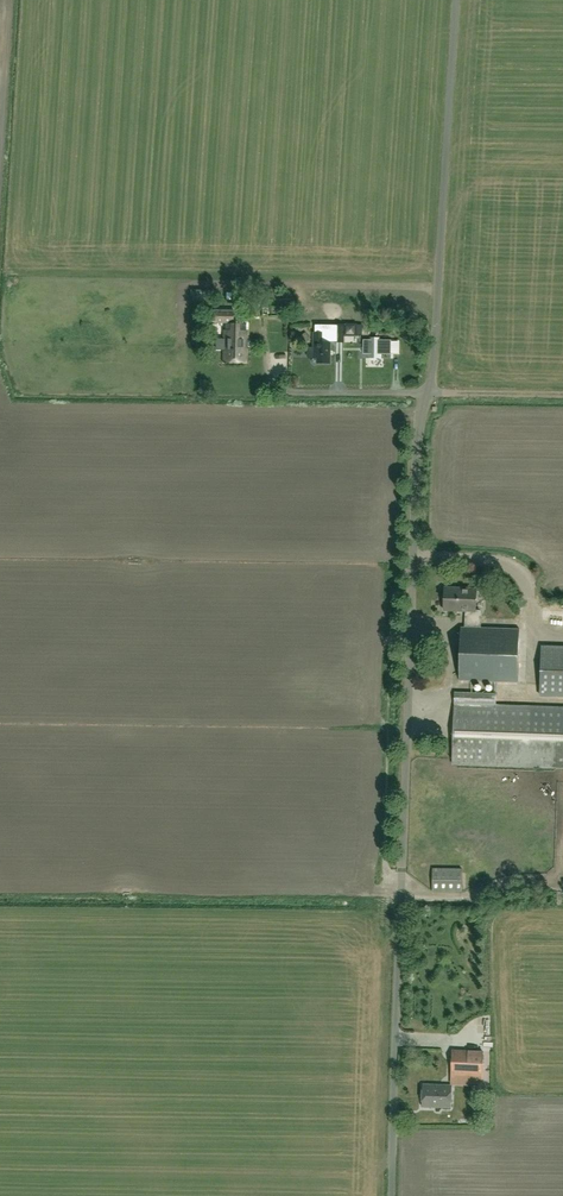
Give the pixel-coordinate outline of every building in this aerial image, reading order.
[(231,334),(231,324),(235,324),(235,309),(212,308),(212,324),(218,324),(218,334),(225,334),(224,362),(246,362),(247,334),(231,334)] [(335,342),(344,342),(344,324),(336,324),(335,342)] [(358,325),(346,325),(346,337),(357,337),(358,325)] [(314,332),(314,347),(310,347),(310,359),(318,359),(318,364),(331,364),(331,342),(325,342),(326,332),(314,332)] [(304,334),(298,339),(303,345),(309,340),(304,334)] [(363,340),(363,354),(368,354),(368,357),(381,357),(381,354),(391,354),(391,340),(381,340),(381,338),(369,338),(369,340),(363,340)] [(349,368),(361,362),(351,344),(339,351),(349,368)] [(444,587),(444,610),(467,610),(467,616),(465,616),(465,628),(461,627),(459,680),(518,682),(519,629),(481,628),(481,610),(475,610),(476,588),(444,587)] [(542,647),(540,694),(562,695),(562,647),(542,647)] [(454,699),(452,763),(562,767),(562,708),(495,705),(495,694),(455,693),(454,699)] [(432,891),(462,892),(462,869),(432,868),(432,891)] [(452,1051),(451,1074),(474,1075),(475,1064),(481,1064),(482,1052),(452,1051)] [(407,1057),(395,1058),(396,1070),(407,1069),(407,1057)] [(450,1107),(451,1085),(423,1084),(422,1106),(450,1107)]
